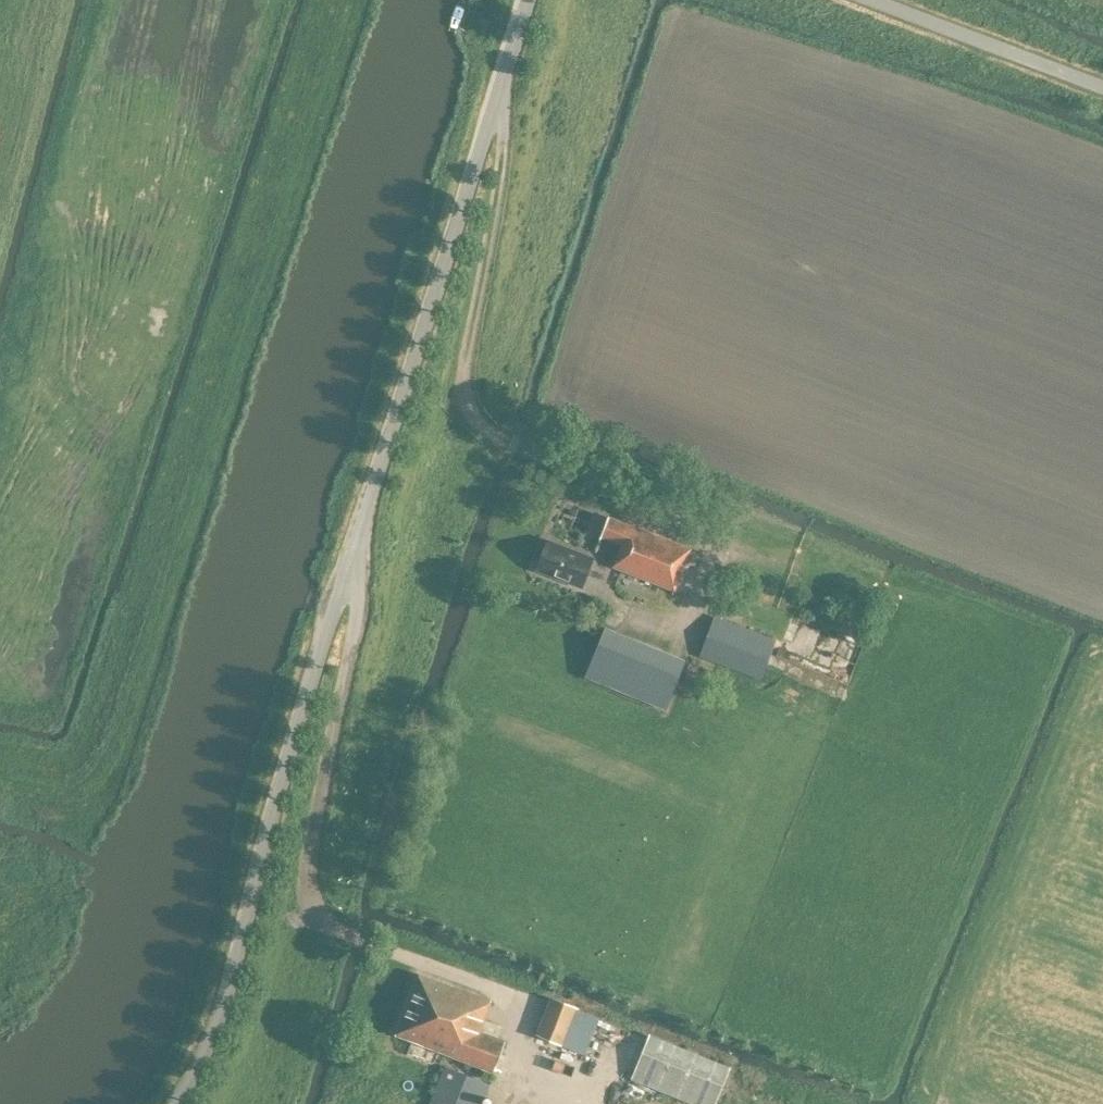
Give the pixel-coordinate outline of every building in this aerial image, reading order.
[(600,543),(601,543),(604,536),(624,544),(616,565),(676,589),(691,551),(631,526),(631,527),(611,519),(611,518),(610,517),(600,543)] [(584,586),(596,557),(550,538),(538,567),(584,586)] [(701,654),(761,678),(776,641),(715,617),(701,654)] [(687,659),(606,626),(586,674),(667,707),(687,659)] [(419,974),(395,1034),(492,1073),(504,1042),(480,1032),(492,1003),(419,974)] [(553,999),(538,1035),(584,1054),(599,1018),(553,999)] [(632,1079),(693,1103),(716,1103),(730,1071),(649,1038),(632,1079)] [(444,1066),(429,1103),(481,1103),(489,1085),(444,1066)]
